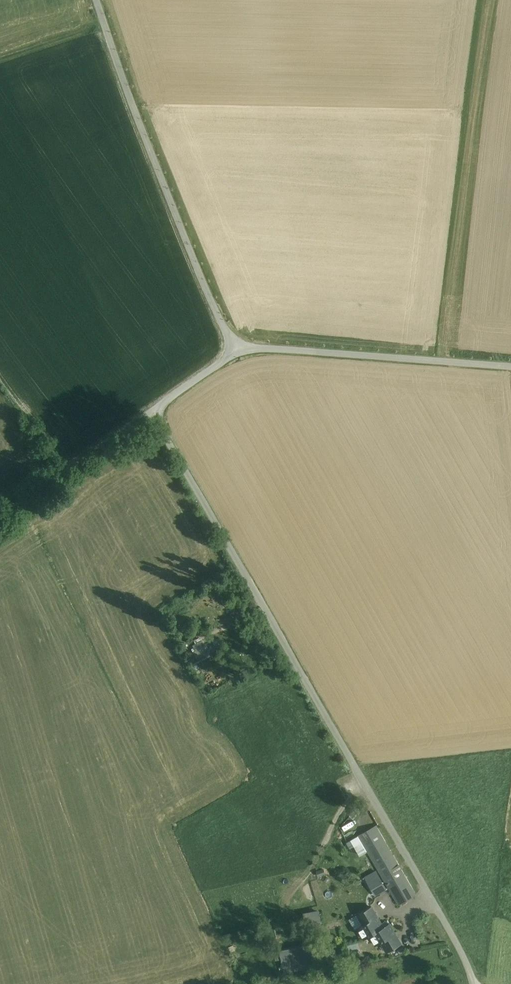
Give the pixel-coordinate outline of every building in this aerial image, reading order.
[(199,660),(210,656),(203,636),(192,640),(199,660)] [(417,894),(377,826),(358,837),(398,906),(417,894)] [(376,871),(364,878),(374,896),(386,889),(376,871)] [(375,905),(353,919),(364,938),(369,935),(387,925),(375,905)] [(387,951),(403,943),(392,922),(387,925),(369,935),(375,945),(382,942),(387,951)] [(280,948),(284,971),(314,966),(310,944),(280,948)]
